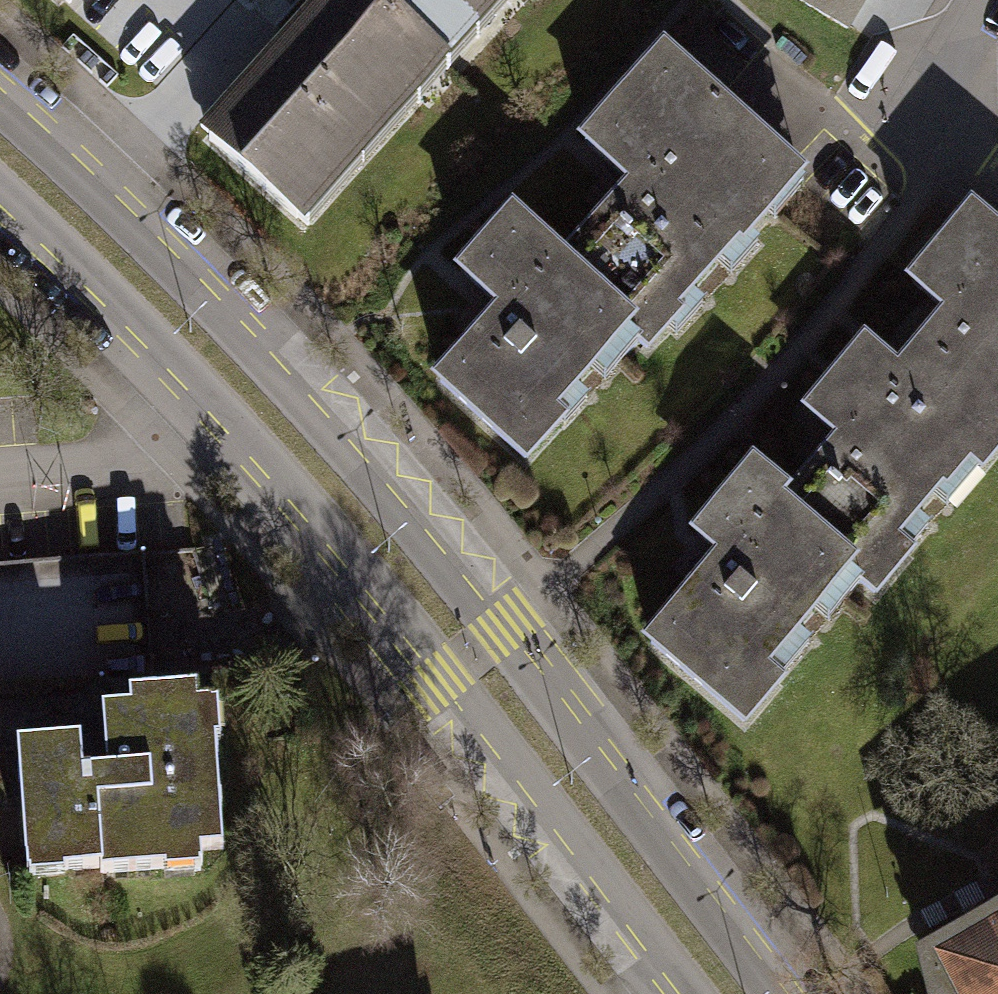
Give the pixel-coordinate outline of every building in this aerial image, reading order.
[(203,140),(287,216),(483,0),(330,0),(203,140)] [(838,26),(854,0),(793,0),(838,26)] [(634,190),(561,265),(623,324),(645,345),(674,315),(664,305),(730,237),(737,244),(767,213),(759,205),(789,175),(664,56),(582,141),(634,190)] [(545,405),(623,324),(561,265),(509,215),(457,269),(503,313),(437,380),(520,460),(560,419),(545,405)] [(897,372),(884,388),(962,453),(980,468),(997,446),(997,414),(995,412),(997,408),(997,242),(969,218),(911,286),(946,315),(897,372)] [(891,537),(962,453),(884,388),(897,372),(860,341),(801,411),(842,445),(784,513),(846,565),(876,590),(909,551),(891,537)] [(759,668),(846,565),(784,513),(773,503),(781,494),(750,467),(693,535),(722,559),(651,643),(743,720),(776,682),(759,668)] [(83,769),(80,733),(16,738),(26,874),(67,871),(66,862),(99,859),(100,869),(167,864),(167,870),(203,868),(202,845),(227,843),(219,731),(227,730),(225,694),(202,696),(201,677),(132,682),(134,699),(101,702),(105,767),(83,769)] [(926,960),(930,993),(997,993),(997,922),(926,960)]
